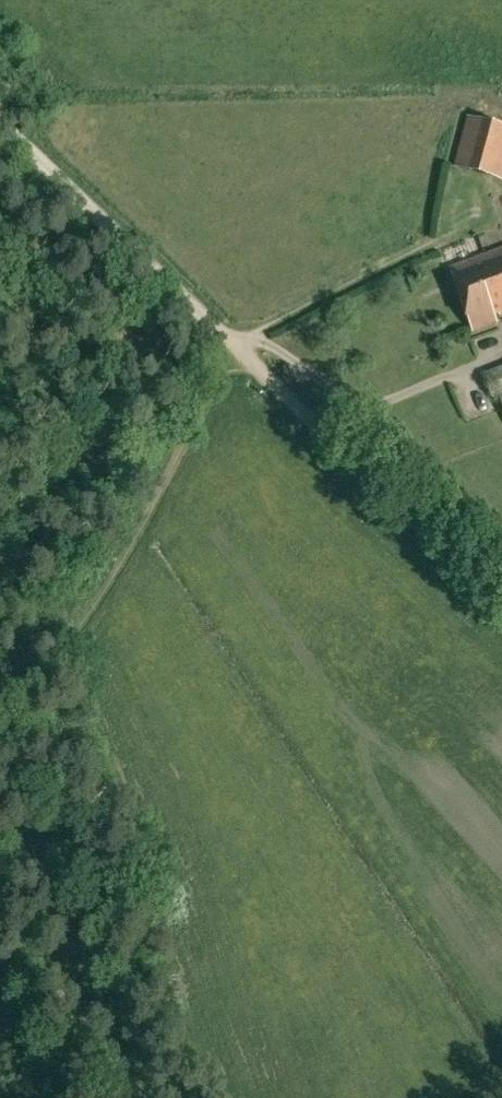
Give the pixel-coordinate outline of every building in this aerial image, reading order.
[(467,116),(454,166),(501,179),(501,126),(467,116)] [(449,269),(472,331),(497,322),(495,316),(501,313),(501,249),(449,269)] [(493,399),(501,395),(501,366),(483,374),(493,399)]
